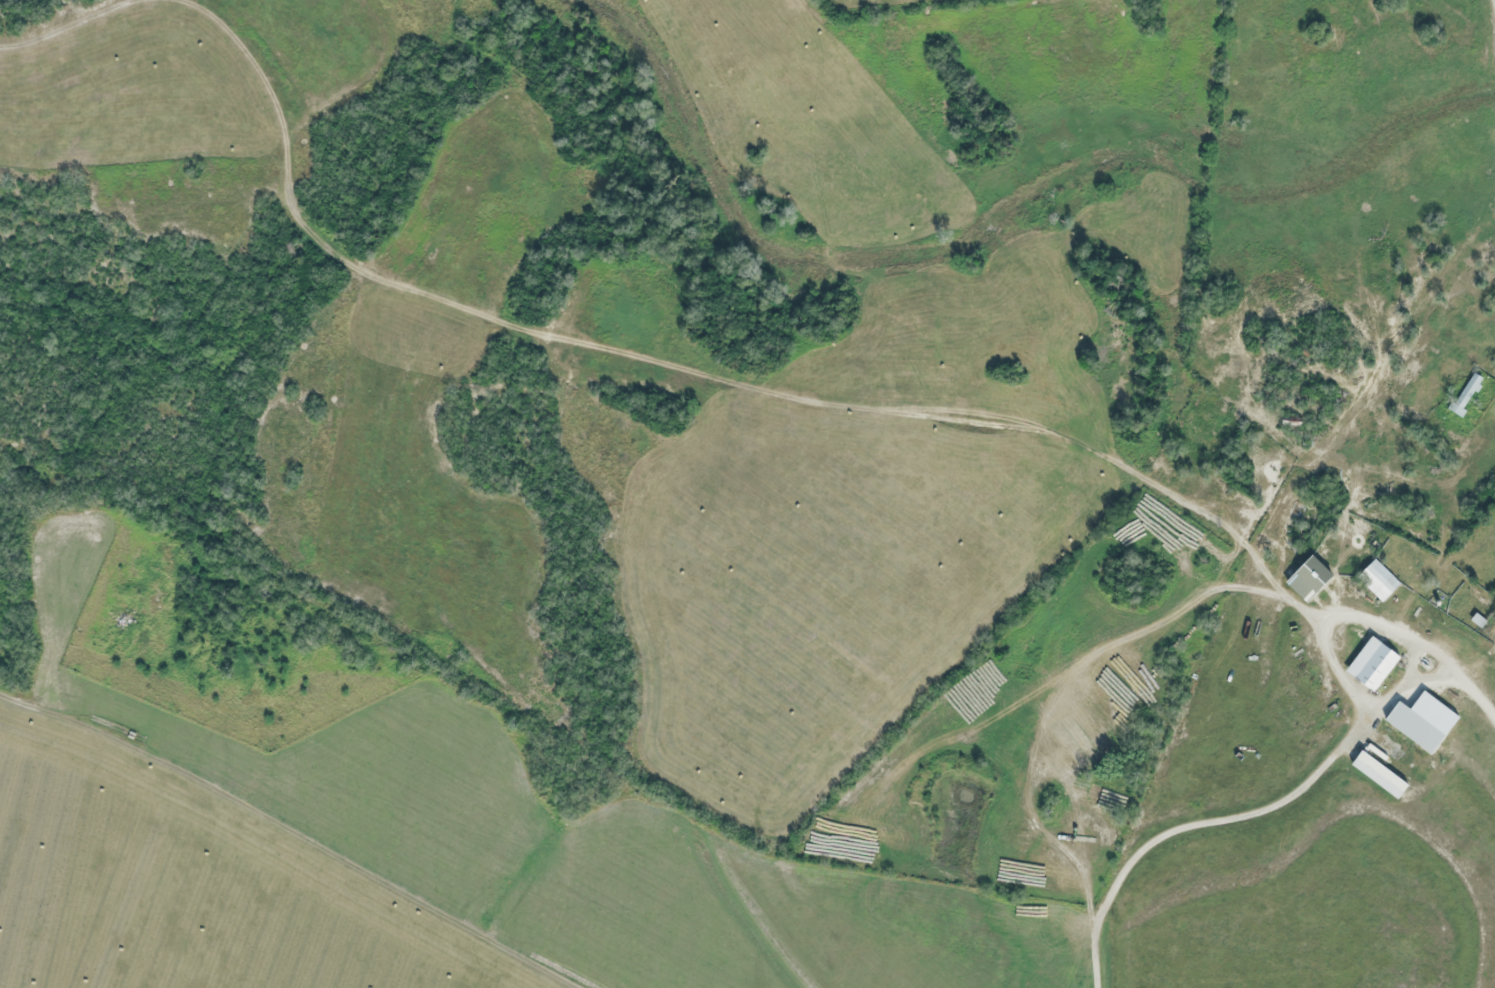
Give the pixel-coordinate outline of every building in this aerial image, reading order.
[(1482,384),(1472,375),(1443,407),(1453,416),(1482,384)] [(1278,583),(1299,604),(1326,575),(1305,555),(1278,583)] [(1377,603),(1396,585),(1370,559),(1351,577),(1377,603)] [(1339,672),(1368,694),(1394,659),(1364,637),(1339,672)] [(1343,767),(1393,799),(1423,751),(1373,720),(1343,767)]
